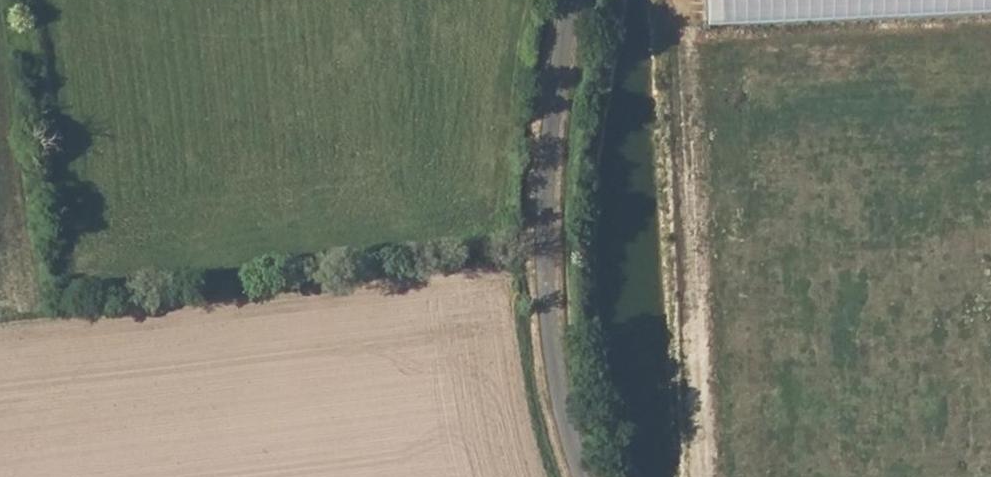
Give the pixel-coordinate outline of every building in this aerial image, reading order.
[(705,28),(990,13),(990,0),(704,0),(705,28)]
